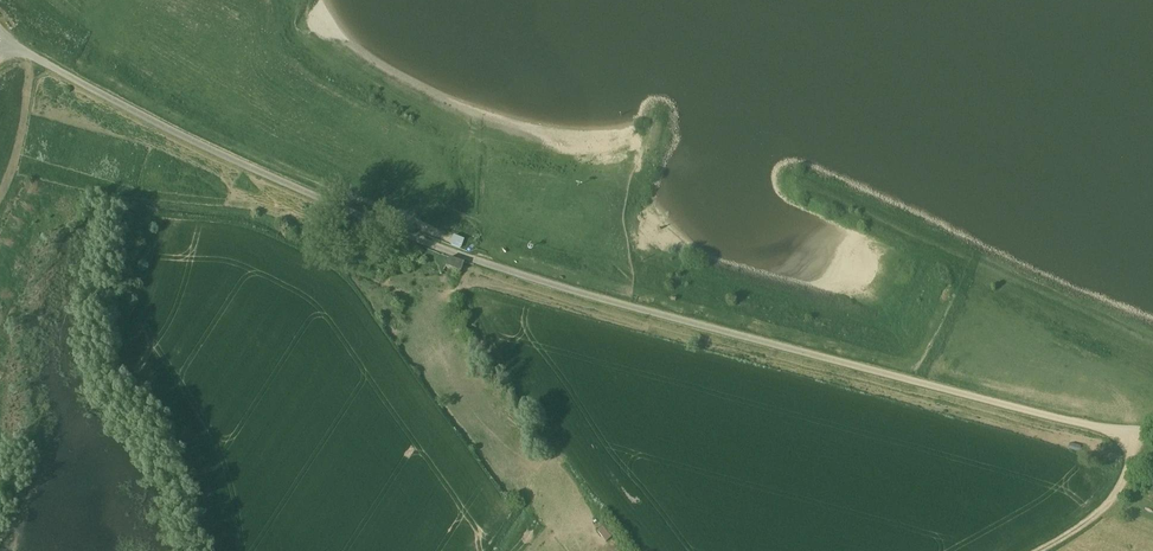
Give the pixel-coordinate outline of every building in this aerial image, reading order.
[(462,247),(465,238),(454,234),(451,244),(462,247)] [(446,266),(460,271),(463,262),(449,257),(446,266)] [(606,541),(613,536),(604,525),(598,531),(606,541)]
